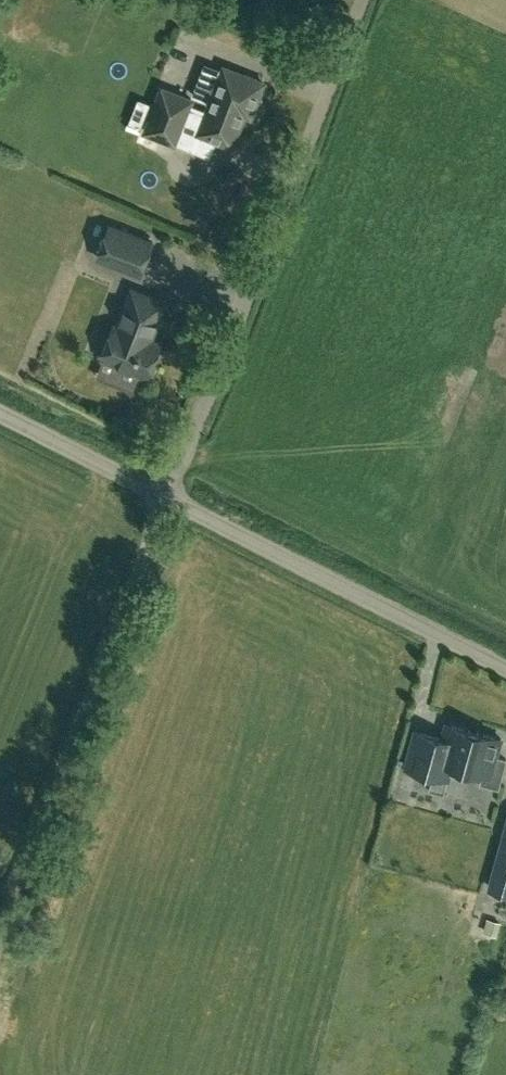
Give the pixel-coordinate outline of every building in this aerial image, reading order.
[(256,100),(263,82),(224,67),(207,110),(190,104),(192,99),(162,87),(145,131),(175,143),(184,120),(201,127),(199,132),(217,139),(218,142),(226,145),(229,143),(232,145),(245,112),(251,115),(252,112),(254,111),(258,103),(256,100)] [(140,274),(153,241),(110,225),(98,257),(140,274)] [(158,359),(161,351),(160,347),(161,343),(151,339),(165,302),(133,289),(118,326),(114,324),(102,357),(148,375),(154,361),(158,359)] [(450,772),(468,777),(470,769),(484,772),(481,782),(499,787),(505,759),(496,756),(501,738),(447,723),(443,738),(416,730),(406,766),(449,777),(450,772)] [(490,887),(505,891),(505,830),(490,887)]
